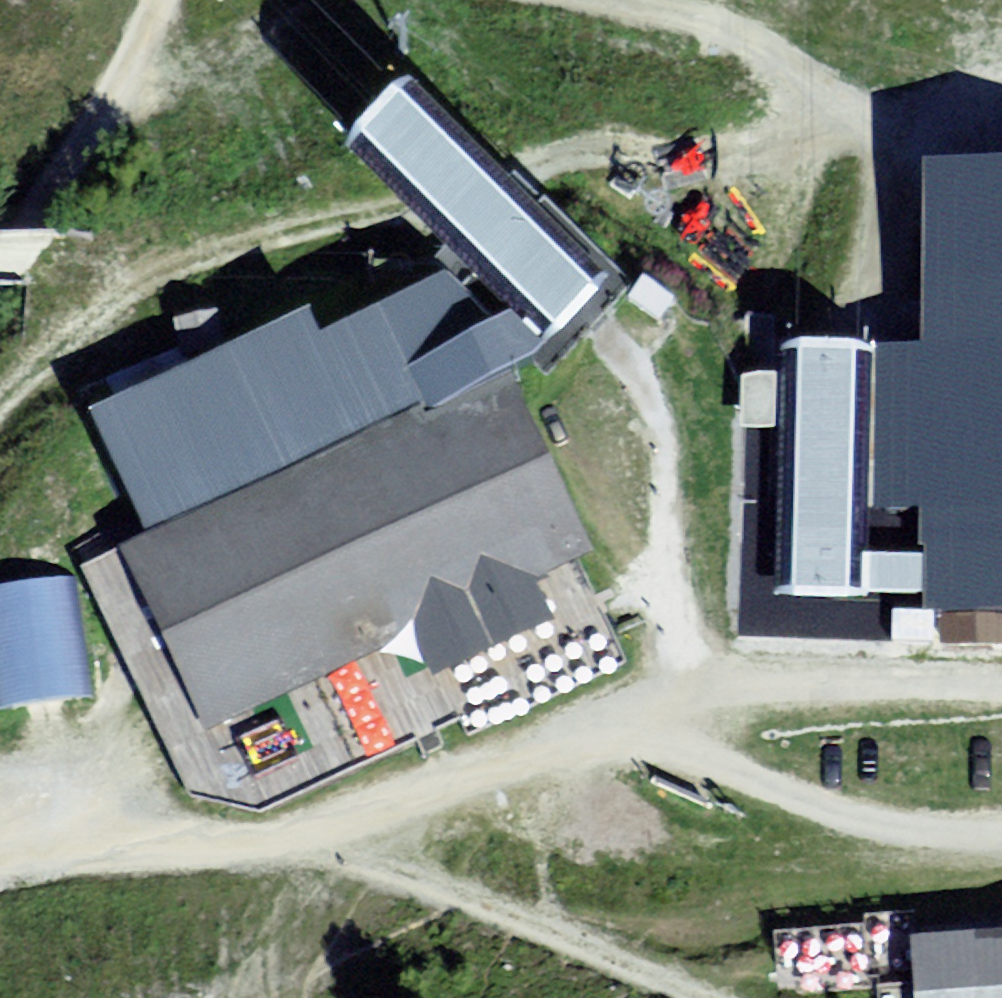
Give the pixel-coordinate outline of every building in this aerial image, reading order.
[(626,285),(410,79),(364,123),(348,142),(467,269),(560,357),(598,320),(626,285)] [(826,344),(783,343),(783,373),(776,373),(747,373),(746,424),(746,438),(746,455),(746,484),(745,548),(744,633),(930,635),(931,610),(1001,611),(1001,159),(922,158),(920,345),(826,344)] [(60,432),(121,550),(485,376),(560,357),(467,269),(292,348),(279,324),(60,432)] [(121,550),(96,561),(185,747),(574,562),(485,376),(121,550)] [(0,585),(0,702),(87,698),(80,580),(0,585)] [(905,950),(909,997),(1001,997),(1001,943),(905,950)]
